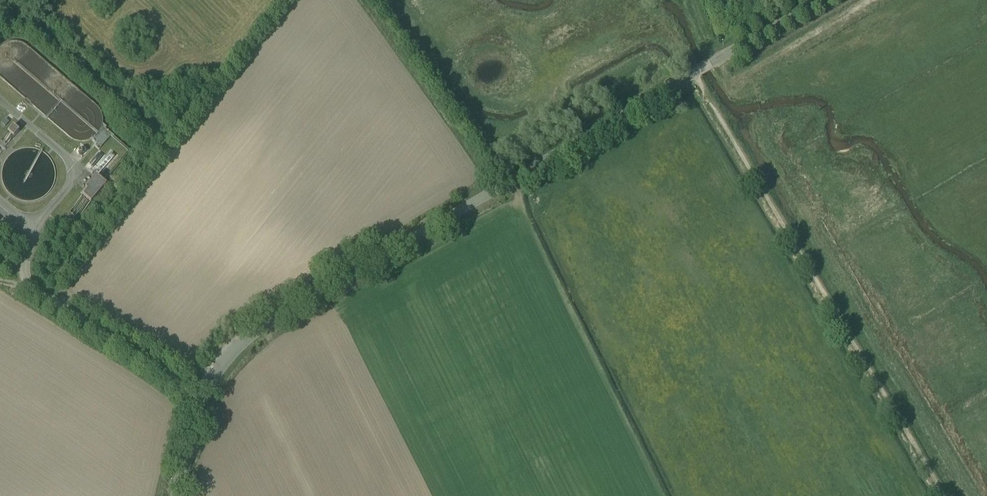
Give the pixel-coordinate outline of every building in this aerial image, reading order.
[(94,139),(91,141),(96,145),(94,147),(98,151),(111,136),(104,130),(106,129),(103,126),(102,128),(101,130),(100,133),(98,135),(96,138),(94,139)] [(12,127),(7,133),(13,139),(18,132),(12,127)] [(111,154),(94,172),(98,175),(114,157),(111,154)] [(86,193),(81,198),(90,205),(105,187),(95,178),(84,191),(86,193)]
